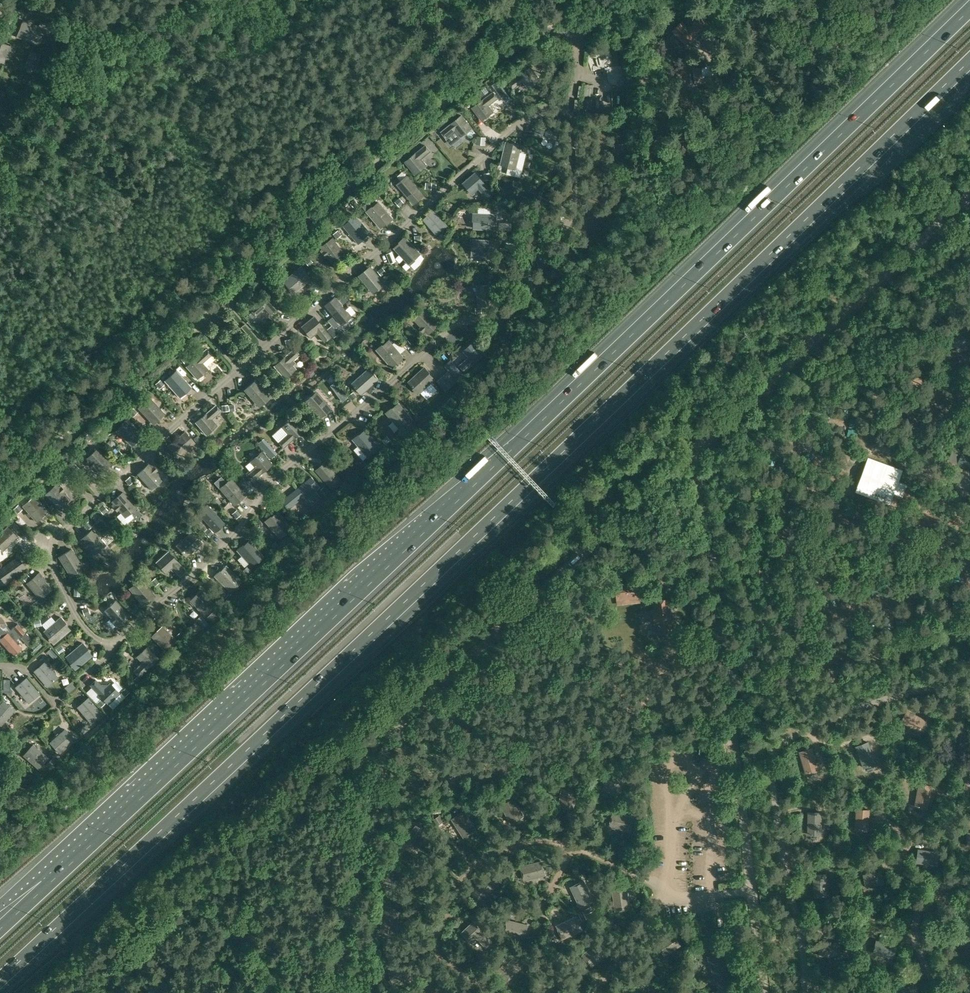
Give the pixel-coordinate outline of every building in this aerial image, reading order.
[(690,25),(687,27),(682,21),(673,30),(685,42),(688,39),(690,41),(697,35),(703,42),(708,37),(702,31),(708,25),(698,15),(692,21),(694,23),(691,26),(690,25)] [(45,27),(23,20),(18,36),(39,43),(45,27)] [(14,46),(0,41),(0,60),(4,61),(5,57),(10,59),(14,46)] [(31,51),(25,68),(34,71),(40,54),(31,51)] [(528,88),(535,83),(540,80),(531,66),(508,82),(513,89),(523,82),(528,88)] [(702,66),(693,66),(694,80),(703,78),(702,66)] [(721,68),(717,72),(722,76),(720,78),(724,83),(730,78),(721,68)] [(497,92),(502,87),(497,81),(492,85),(497,92)] [(494,91),(471,109),(481,122),(494,112),(489,105),(499,97),(494,91)] [(462,115),(457,119),(440,133),(445,139),(455,130),(461,137),(467,132),(472,128),(462,115)] [(543,135),(545,129),(542,128),(536,126),(534,131),(540,134),(543,135)] [(486,137),(477,136),(476,144),(485,145),(486,137)] [(506,142),(500,165),(516,169),(521,146),(506,142)] [(427,165),(425,163),(421,159),(431,151),(426,145),(404,162),(415,175),(424,168),(427,165)] [(475,172),(462,184),(471,195),(477,189),(485,198),(492,192),(475,172)] [(407,176),(397,184),(413,204),(424,196),(407,176)] [(378,202),(366,212),(380,228),(392,218),(378,202)] [(433,210),(422,220),(435,235),(446,226),(433,210)] [(473,222),(473,230),(495,231),(496,215),(471,214),(471,219),(472,219),(472,222),(473,222)] [(355,217),(343,227),(358,244),(370,234),(355,217)] [(399,244),(394,248),(410,266),(422,255),(405,237),(398,243),(399,244)] [(332,239),(320,249),(323,253),(321,254),(325,259),(326,258),(332,264),(344,255),(332,239)] [(495,240),(472,240),(472,248),(471,247),(471,251),(470,251),(470,255),(495,256),(495,240)] [(392,251),(386,254),(390,263),(396,261),(392,251)] [(370,266),(358,276),(372,294),(384,284),(370,266)] [(302,267),(282,284),(292,295),(312,278),(302,267)] [(477,307),(486,306),(494,305),(494,303),(495,302),(495,294),(493,294),(492,284),(485,285),(476,285),(477,307)] [(271,292),(250,310),(256,317),(265,308),(270,314),(281,304),(271,292)] [(334,297),(324,306),(340,326),(351,317),(334,297)] [(424,309),(412,320),(419,327),(418,328),(424,335),(425,334),(427,336),(439,325),(424,309)] [(314,316),(300,327),(309,338),(316,333),(324,343),(331,337),(314,316)] [(338,325),(332,317),(328,320),(334,328),(338,325)] [(338,334),(331,326),(326,329),(333,338),(338,334)] [(943,337),(942,338),(945,349),(955,346),(957,351),(969,347),(969,337),(968,330),(943,337)] [(388,339),(375,349),(391,368),(403,358),(388,339)] [(468,357),(459,365),(464,371),(484,354),(473,342),(462,351),(468,357)] [(294,348),(274,366),(285,379),(295,370),(290,364),(300,355),(294,348)] [(206,349),(186,367),(198,379),(208,370),(202,364),(212,355),(206,349)] [(464,376),(450,360),(444,366),(458,381),(464,376)] [(424,366),(407,382),(413,388),(412,388),(414,390),(414,391),(417,394),(435,378),(424,366)] [(368,368),(351,383),(361,395),(379,380),(368,368)] [(176,370),(164,381),(180,398),(192,388),(176,370)] [(446,390),(449,386),(441,377),(437,381),(446,390)] [(255,380),(244,390),(259,407),(270,397),(255,380)] [(316,391),(305,401),(320,418),(331,408),(316,391)] [(343,391),(337,395),(342,402),(348,397),(343,391)] [(149,397),(137,408),(153,425),(165,414),(149,397)] [(413,421),(398,404),(392,409),(391,408),(389,410),(388,410),(385,413),(401,431),(413,421)] [(216,405),(195,422),(207,435),(217,426),(211,420),(221,411),(216,405)] [(286,434),(277,442),(283,449),(303,432),(292,418),(281,428),(286,434)] [(127,419),(116,431),(132,447),(144,435),(127,419)] [(380,448),(365,430),(359,435),(358,435),(356,437),(355,436),(352,439),(367,458),(380,448)] [(185,431),(167,446),(177,458),(195,443),(185,431)] [(270,446),(264,451),(271,458),(276,453),(270,446)] [(87,458),(91,461),(88,464),(92,468),(95,466),(101,472),(112,462),(98,448),(87,458)] [(957,462),(957,463),(969,469),(969,453),(963,449),(957,462)] [(255,467),(246,475),(252,482),(272,465),(261,452),(250,461),(255,467)] [(903,469),(868,457),(855,491),(890,504),(895,493),(903,496),(907,484),(899,481),(903,469)] [(321,466),(316,471),(333,490),(344,481),(327,461),(326,462),(324,462),(321,464),(321,466)] [(162,481),(155,473),(158,470),(154,466),(151,469),(147,465),(137,474),(151,490),(162,481)] [(311,477),(282,501),(288,509),(300,499),(308,508),(321,498),(316,491),(320,488),(311,477)] [(230,478),(219,487),(235,505),(245,496),(230,478)] [(243,478),(238,482),(245,489),(250,485),(243,478)] [(59,508),(70,498),(56,483),(46,493),(59,508)] [(335,496),(328,488),(326,489),(324,487),(320,490),(329,501),(335,496)] [(122,493),(111,502),(114,505),(112,507),(117,512),(119,510),(125,518),(136,508),(122,493)] [(34,496),(22,506),(36,522),(48,512),(34,496)] [(206,504),(197,513),(215,532),(225,523),(206,504)] [(293,529),(278,511),(272,517),(272,516),(269,518),(265,521),(281,539),(293,529)] [(25,512),(19,515),(22,522),(29,518),(25,512)] [(0,535),(0,549),(3,552),(19,537),(9,526),(0,535)] [(82,538),(85,542),(83,544),(86,549),(89,546),(95,553),(106,544),(93,528),(82,538)] [(191,531),(176,545),(187,557),(194,551),(195,552),(199,548),(198,547),(202,543),(191,531)] [(647,550),(645,537),(632,540),(634,552),(647,550)] [(264,558),(249,541),(243,546),(243,545),(240,547),(236,550),(252,568),(264,558)] [(71,549),(58,557),(71,576),(84,568),(71,549)] [(168,551),(156,562),(166,574),(172,568),(181,577),(186,572),(168,551)] [(0,569),(0,575),(5,582),(26,567),(18,556),(0,569)] [(242,581),(225,565),(220,571),(219,571),(217,573),(216,572),(213,576),(231,593),(242,581)] [(247,576),(251,572),(247,567),(243,571),(247,576)] [(39,572),(26,583),(40,599),(51,590),(41,578),(43,576),(39,572)] [(140,578),(129,588),(144,606),(155,597),(140,578)] [(640,602),(638,581),(614,584),(617,605),(640,602)] [(220,594),(224,598),(229,594),(224,589),(220,594)] [(201,590),(190,600),(204,616),(216,606),(201,590)] [(668,599),(656,601),(657,610),(658,623),(659,633),(671,632),(670,622),(672,622),(670,609),(669,609),(668,599)] [(105,609),(112,617),(109,619),(113,624),(116,621),(119,624),(130,615),(116,600),(105,609)] [(60,616),(43,631),(53,644),(70,629),(65,624),(66,623),(60,616)] [(201,616),(196,620),(204,629),(209,625),(201,616)] [(6,633),(10,630),(6,625),(6,624),(4,621),(0,617),(0,627),(6,633)] [(0,638),(0,640),(14,655),(22,648),(18,643),(20,642),(17,638),(25,631),(18,623),(10,630),(6,633),(1,637),(0,638)] [(163,625),(151,636),(166,652),(178,641),(163,625)] [(21,637),(29,646),(33,641),(26,633),(21,637)] [(42,634),(36,645),(42,649),(48,638),(42,634)] [(82,642),(65,657),(75,669),(92,655),(87,650),(88,649),(82,642)] [(142,662),(133,671),(140,677),(159,658),(147,646),(136,656),(142,662)] [(47,652),(52,657),(56,654),(51,649),(47,652)] [(44,661),(34,670),(47,686),(58,677),(44,661)] [(26,677),(15,686),(29,702),(40,693),(26,677)] [(109,703),(120,692),(111,682),(105,687),(96,679),(91,684),(109,703)] [(54,693),(61,699),(65,693),(58,687),(54,693)] [(88,697),(77,706),(91,722),(102,714),(88,697)] [(0,704),(0,724),(1,725),(14,710),(3,700),(0,704)] [(580,700),(576,707),(589,713),(587,716),(591,718),(596,708),(580,700)] [(907,709),(901,722),(920,732),(926,719),(907,709)] [(64,728),(49,742),(59,753),(74,739),(64,728)] [(869,741),(855,746),(863,768),(877,763),(869,741)] [(49,757),(33,744),(23,756),(38,769),(49,757)] [(813,747),(799,751),(805,774),(819,770),(813,747)] [(50,769),(57,762),(53,757),(45,765),(50,769)] [(617,794),(623,782),(610,775),(604,788),(617,794)] [(933,785),(918,783),(914,806),(928,809),(933,785)] [(573,808),(577,787),(562,785),(559,805),(573,808)] [(511,822),(524,815),(513,796),(500,803),(511,822)] [(870,809),(856,808),(855,829),(869,831),(870,809)] [(464,837),(476,829),(464,810),(452,818),(464,837)] [(630,830),(634,816),(613,811),(610,826),(630,830)] [(822,811),(808,811),(807,835),(822,835),(822,811)] [(410,850),(424,829),(412,821),(398,842),(410,850)] [(940,851),(918,849),(916,862),(938,865),(940,851)] [(525,879),(545,874),(541,860),(521,865),(525,879)] [(390,863),(376,885),(391,894),(398,882),(391,877),(397,867),(390,863)] [(882,870),(863,874),(866,888),(885,884),(882,870)] [(827,873),(813,873),(813,897),(828,896),(827,873)] [(482,901),(497,885),(486,875),(471,891),(482,901)] [(580,906),(593,900),(584,880),(571,886),(580,906)] [(615,910),(630,908),(627,887),(612,889),(615,910)] [(563,938),(583,929),(577,916),(557,925),(563,938)] [(524,938),(528,924),(507,919),(504,933),(524,938)] [(486,946),(492,941),(473,921),(462,932),(472,942),(477,937),(486,946)] [(665,954),(680,945),(673,932),(657,942),(665,954)] [(894,958),(897,944),(877,939),(873,953),(894,958)] [(592,965),(608,951),(598,940),(583,954),(592,965)] [(840,955),(840,941),(819,942),(819,956),(840,955)] [(510,965),(519,956),(514,951),(495,969),(506,981),(517,971),(510,965)] [(265,979),(260,985),(262,987),(257,992),(271,992),(275,988),(265,979)] [(898,989),(899,992),(920,992),(916,983),(898,989)] [(426,992),(440,992),(441,991),(433,984),(426,992)]
